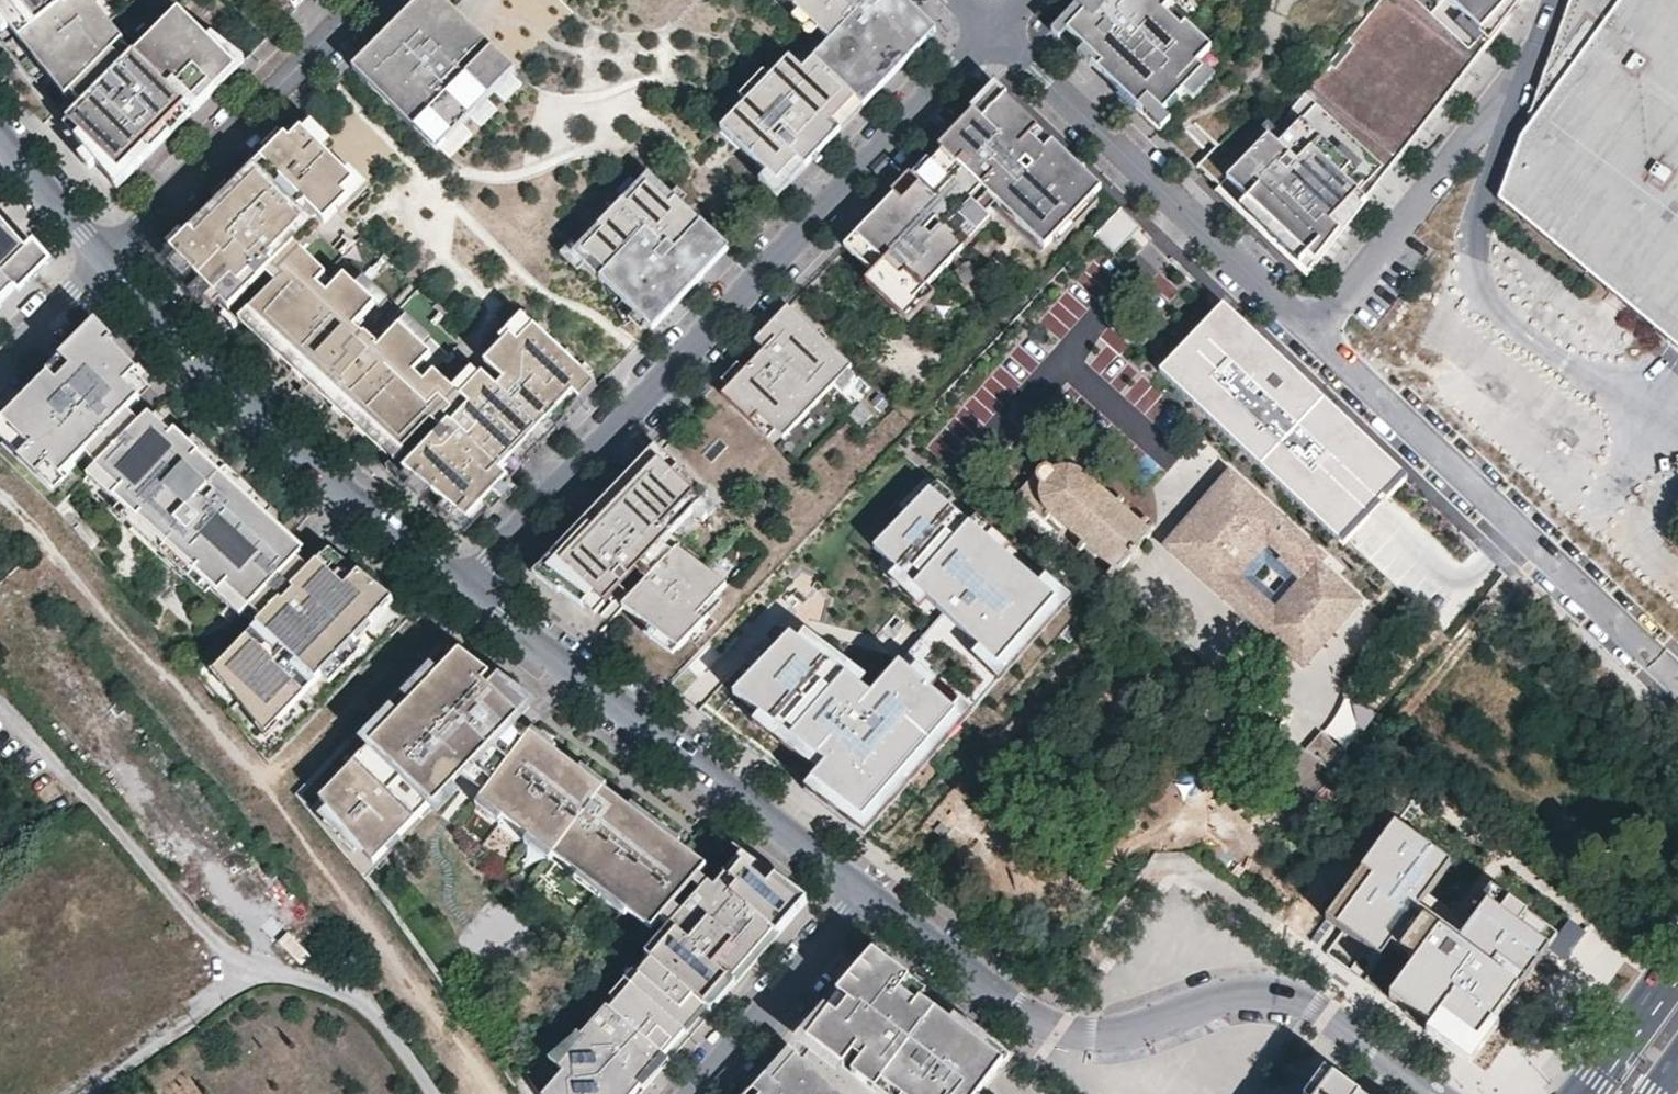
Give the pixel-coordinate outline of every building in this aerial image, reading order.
[(75,94),(124,45),(126,43),(92,0),(0,0),(0,2),(75,94)] [(288,1),(296,9),(305,0),(290,0),(288,1)] [(515,72),(483,40),(474,50),(449,25),(458,16),(443,0),(421,0),(351,71),(435,154),(515,72)] [(799,1),(792,8),(797,12),(815,30),(828,43),(801,71),(788,59),(741,108),(756,123),(736,145),(784,191),(806,169),(798,161),(903,51),(910,58),(935,32),(901,0),(894,0),(893,1),(885,9),(876,0),(798,0),(799,1)] [(892,0),(876,0),(885,9),(893,1),(892,0)] [(1053,29),(1092,65),(1096,61),(1119,82),(1114,87),(1136,108),(1146,98),(1162,113),(1183,91),(1202,71),(1196,65),(1211,50),(1185,25),(1181,29),(1163,12),(1174,0),(1081,0),(1053,29)] [(1253,108),(1197,167),(1274,240),(1308,272),(1522,0),(1344,0),(1253,108)] [(1528,113),(1533,116),(1520,134),(1497,197),(1677,347),(1677,0),(1568,0),(1528,113)] [(0,2),(0,14),(69,99),(75,94),(0,2)] [(1190,19),(1172,2),(1163,12),(1181,29),(1185,25),(1190,19)] [(192,35),(198,29),(180,11),(174,17),(192,35)] [(815,30),(797,12),(791,18),(810,36),(815,30)] [(483,40),(458,16),(449,25),(474,50),(483,40)] [(97,121),(76,142),(117,190),(238,69),(209,40),(198,29),(192,35),(174,17),(135,56),(86,105),(83,107),(97,121)] [(217,32),(209,40),(238,69),(246,62),(217,32)] [(86,105),(135,56),(124,45),(75,94),(86,105)] [(1253,57),(1244,49),(1240,53),(1248,61),(1253,57)] [(806,169),(910,58),(903,51),(798,161),(806,169)] [(1119,82),(1096,61),(1092,65),(1114,87),(1119,82)] [(1202,71),(1183,91),(1193,101),(1212,80),(1202,71)] [(967,132),(1002,96),(995,89),(985,99),(960,125),(967,132)] [(1100,190),(1002,96),(967,132),(976,140),(953,165),(942,176),(930,165),(926,161),(844,247),(872,273),(908,308),(926,289),(998,213),(1040,254),(1053,241),(1070,223),(1093,199),(1100,190)] [(1170,121),(1162,113),(1146,98),(1136,108),(1161,131),(1170,121)] [(76,142),(97,121),(83,107),(64,127),(76,142)] [(736,145),(756,123),(741,108),(720,130),(736,145)] [(448,384),(429,367),(419,376),(409,367),(426,349),(418,341),(402,326),(381,349),(378,348),(380,346),(367,334),(366,336),(358,328),(379,305),(360,286),(348,275),(331,294),(320,284),(330,274),(305,251),(299,245),(305,239),(317,227),(313,223),(319,216),(327,224),(340,210),(362,187),(349,174),(330,156),(309,137),(297,125),(174,250),(236,306),(257,282),(262,277),(273,286),(268,291),(259,302),(327,364),(337,354),(355,370),(345,380),(412,442),(429,423),(439,433),(436,437),(409,466),(470,522),(598,388),(528,322),(513,338),(505,331),(498,338),(479,358),(487,366),(480,373),(477,370),(474,372),(456,392),(448,384)] [(960,125),(937,150),(940,153),(953,165),(976,140),(967,132),(960,125)] [(317,128),(309,137),(330,156),(338,147),(317,128)] [(942,176),(953,165),(940,153),(930,165),(942,176)] [(352,170),(349,174),(362,187),(369,187),(352,170)] [(703,276),(677,250),(688,239),(703,253),(716,238),(664,189),(649,175),(637,187),(630,194),(613,211),(573,254),(593,273),(597,269),(621,293),(618,297),(652,330),(703,276)] [(613,211),(630,194),(637,187),(630,180),(606,205),(613,211)] [(362,187),(340,210),(344,214),(369,187),(362,187)] [(1070,223),(1076,228),(1099,204),(1093,199),(1070,223)] [(0,223),(0,309),(40,269),(0,223)] [(1059,246),(1076,228),(1070,223),(1053,241),(1059,246)] [(311,244),(313,246),(325,234),(317,227),(305,239),(311,244)] [(715,264),(728,250),(716,238),(703,253),(715,264)] [(305,251),(311,244),(305,239),(299,245),(305,251)] [(703,276),(715,264),(703,253),(688,239),(677,250),(703,276)] [(621,293),(597,269),(593,273),(618,297),(621,293)] [(908,308),(872,273),(864,282),(908,324),(908,308)] [(273,286),(262,277),(257,282),(268,291),(273,286)] [(367,278),(360,286),(379,305),(384,309),(392,301),(367,278)] [(926,289),(908,308),(908,324),(934,296),(926,289)] [(399,456),(412,442),(345,380),(327,364),(259,302),(246,315),(399,456)] [(1404,476),(1221,303),(1157,370),(1340,544),(1404,476)] [(495,334),(498,338),(505,331),(520,314),(516,311),(495,334)] [(731,366),(716,383),(725,392),(771,436),(779,443),(844,375),(848,371),(784,311),(751,346),(760,355),(773,367),(759,382),(751,374),(746,380),(741,375),(731,366)] [(520,314),(505,331),(513,338),(528,322),(520,314)] [(426,333),(410,318),(402,326),(418,341),(426,333)] [(146,384),(94,331),(3,424),(32,452),(61,481),(87,456),(99,467),(97,469),(122,492),(146,514),(164,530),(159,535),(170,546),(181,556),(186,550),(203,565),(227,588),(251,610),(296,562),(303,554),(278,532),(255,511),(232,491),(223,501),(212,492),(221,481),(197,459),(173,437),(149,416),(140,425),(128,414),(140,402),(134,397),(146,384)] [(355,370),(337,354),(327,364),(345,380),(355,370)] [(773,367),(760,355),(746,369),(751,374),(759,382),(773,367)] [(466,365),(448,384),(456,392),(474,372),(466,365)] [(746,369),(741,375),(746,380),(751,374),(746,369)] [(852,382),(844,375),(839,380),(847,387),(852,382)] [(771,436),(725,392),(718,399),(764,443),(771,436)] [(439,433),(429,423),(426,428),(436,437),(439,433)] [(3,424),(0,426),(0,439),(23,461),(32,452),(3,424)] [(175,433),(173,437),(197,459),(200,456),(175,433)] [(1061,446),(1018,496),(1048,522),(1051,517),(1119,575),(1155,534),(1087,475),(1091,471),(1061,446)] [(200,456),(197,459),(221,481),(230,472),(206,449),(200,456)] [(578,612),(595,594),(609,605),(608,606),(618,613),(620,611),(675,653),(701,627),(695,620),(724,590),(674,552),(670,557),(658,549),(690,515),(704,500),(652,450),(642,461),(581,525),(532,577),(578,612)] [(32,452),(23,461),(52,491),(61,481),(32,452)] [(87,479),(113,502),(122,492),(97,469),(87,479)] [(230,472),(221,481),(232,491),(241,481),(230,472)] [(1305,669),(1361,603),(1320,565),(1325,559),(1230,473),(1166,546),(1305,669)] [(928,477),(869,545),(944,613),(1009,673),(1072,601),(928,477)] [(232,491),(221,481),(212,492),(223,501),(232,491)] [(263,501),(241,481),(232,491),(255,511),(257,507),(263,501)] [(146,514),(122,492),(113,502),(137,524),(146,514)] [(690,515),(700,525),(713,512),(703,502),(690,515)] [(257,507),(255,511),(278,532),(282,529),(257,507)] [(164,530),(146,514),(137,524),(132,530),(161,555),(170,546),(159,535),(164,530)] [(667,540),(658,549),(670,557),(674,552),(677,549),(667,540)] [(161,555),(189,581),(193,576),(203,565),(186,550),(181,556),(170,546),(161,555)] [(233,677),(225,686),(258,726),(268,715),(278,724),(393,603),(374,588),(331,554),(311,576),(258,631),(223,668),(233,677)] [(251,610),(244,617),(255,628),(258,631),(311,576),(296,562),(251,610)] [(193,576),(217,598),(227,588),(203,565),(193,576)] [(227,588),(217,598),(241,620),(244,617),(251,610),(227,588)] [(897,667),(968,721),(1009,673),(944,613),(897,667)] [(255,628),(221,665),(223,668),(258,631),(255,628)] [(787,639),(733,702),(825,771),(803,796),(863,841),(968,721),(897,667),(868,700),(787,639)] [(359,847),(374,864),(432,803),(428,800),(448,779),(451,782),(457,776),(470,762),(493,784),(489,790),(512,807),(537,826),(562,845),(588,865),(636,902),(661,920),(700,875),(705,868),(678,847),(629,811),(631,808),(606,788),(603,791),(578,772),(553,753),(530,736),(528,737),(512,725),(530,706),(503,686),(495,695),(483,684),(490,676),(459,653),(439,674),(421,692),(411,704),(371,746),(320,799),(334,817),(337,813),(365,840),(359,847)] [(219,663),(210,673),(223,688),(225,686),(233,677),(223,668),(221,665),(219,663)] [(421,692),(439,674),(430,667),(413,685),(421,692)] [(406,700),(367,742),(371,746),(411,704),(406,700)] [(1285,710),(1276,720),(1284,728),(1293,717),(1285,710)] [(258,726),(256,728),(267,739),(280,726),(278,724),(268,715),(258,726)] [(530,736),(553,753),(555,750),(558,747),(534,729),(530,736)] [(1322,733),(1307,751),(1336,776),(1351,759),(1322,733)] [(581,769),(555,750),(553,753),(578,772),(581,769)] [(493,784),(470,762),(457,776),(484,796),(489,790),(493,784)] [(578,772),(603,791),(606,788),(608,785),(583,766),(581,769),(578,772)] [(448,779),(428,800),(432,803),(436,807),(456,787),(451,782),(448,779)] [(484,796),(477,805),(500,823),(505,817),(512,807),(489,790),(484,796)] [(631,808),(629,811),(678,847),(680,845),(682,841),(634,805),(631,808)] [(537,826),(512,807),(505,817),(530,836),(537,826)] [(334,817),(326,825),(354,852),(359,847),(365,840),(337,813),(334,817)] [(1461,946),(1417,917),(1455,862),(1395,821),(1313,941),(1477,1052),(1553,940),(1493,900),(1461,946)] [(530,836),(527,840),(552,859),(555,855),(562,845),(537,826),(530,836)] [(562,845),(555,855),(580,875),(588,865),(562,845)] [(708,866),(680,845),(678,847),(705,868),(708,866)] [(731,879),(749,858),(742,853),(725,874),(727,876),(731,879)] [(631,986),(610,1010),(603,1004),(579,1033),(577,1034),(584,1039),(559,1068),(546,1056),(524,1072),(539,1093),(640,1093),(644,1090),(638,1084),(656,1064),(662,1069),(674,1055),(711,1013),(705,1008),(729,980),(732,983),(753,959),(750,956),(768,935),(774,940),(794,918),(765,892),(775,881),(749,858),(731,879),(727,876),(716,888),(700,875),(661,920),(669,928),(676,934),(652,961),(646,956),(639,964),(646,969),(631,986)] [(629,911),(636,902),(588,865),(580,875),(577,878),(626,915),(629,911)] [(794,918),(804,906),(775,881),(765,892),(794,918)] [(636,902),(629,911),(653,929),(661,920),(636,902)] [(652,961),(676,934),(669,928),(646,956),(652,961)] [(756,961),(774,940),(768,935),(750,956),(753,959),(756,961)] [(1009,1055),(952,1013),(949,1017),(938,1009),(941,1004),(873,953),(839,991),(801,1035),(876,1092),(879,1088),(887,1093),(980,1093),(1009,1055)] [(753,959),(732,983),(734,986),(756,961),(753,959)] [(631,986),(646,969),(639,964),(625,980),(631,986)] [(610,1010),(631,986),(625,980),(603,1004),(610,1010)] [(711,1013),(734,986),(732,983),(729,980),(705,1008),(711,1013)] [(947,1009),(941,1004),(938,1009),(949,1017),(952,1013),(947,1009)] [(577,1034),(546,1056),(559,1068),(584,1039),(577,1034)] [(773,1082),(795,1057),(788,1050),(777,1062),(766,1075),(773,1082)] [(795,1057),(773,1082),(766,1075),(749,1093),(839,1093),(795,1057)] [(644,1090),(662,1069),(656,1064),(638,1084),(644,1090)] [(1336,1072),(1325,1064),(1304,1093),(1321,1093),(1333,1078),(1355,1093),(1367,1093),(1336,1072)] [(1333,1078),(1321,1093),(1355,1093),(1333,1078)]
